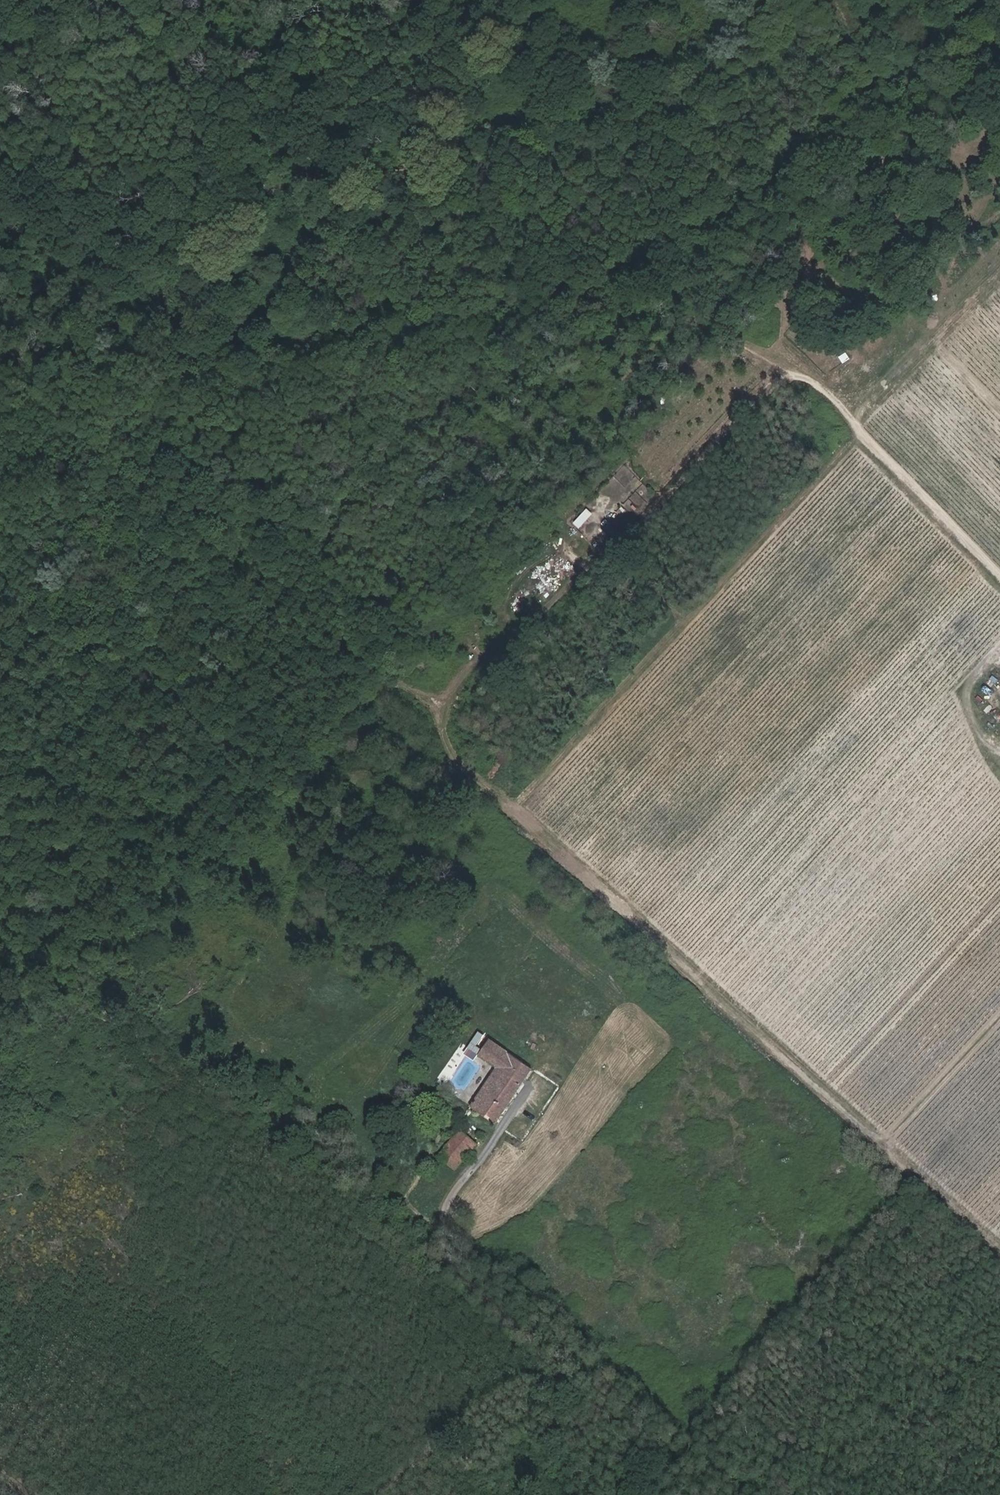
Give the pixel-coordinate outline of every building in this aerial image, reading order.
[(580,527),(593,513),(587,507),(574,522),(580,527)] [(478,1041),(466,1056),(485,1069),(455,1110),(482,1128),(520,1075),(478,1041)] [(425,1161),(442,1175),(464,1150),(446,1135),(425,1161)] [(373,1199),(367,1205),(368,1205),(372,1209),(374,1210),(378,1204),(373,1199)]
